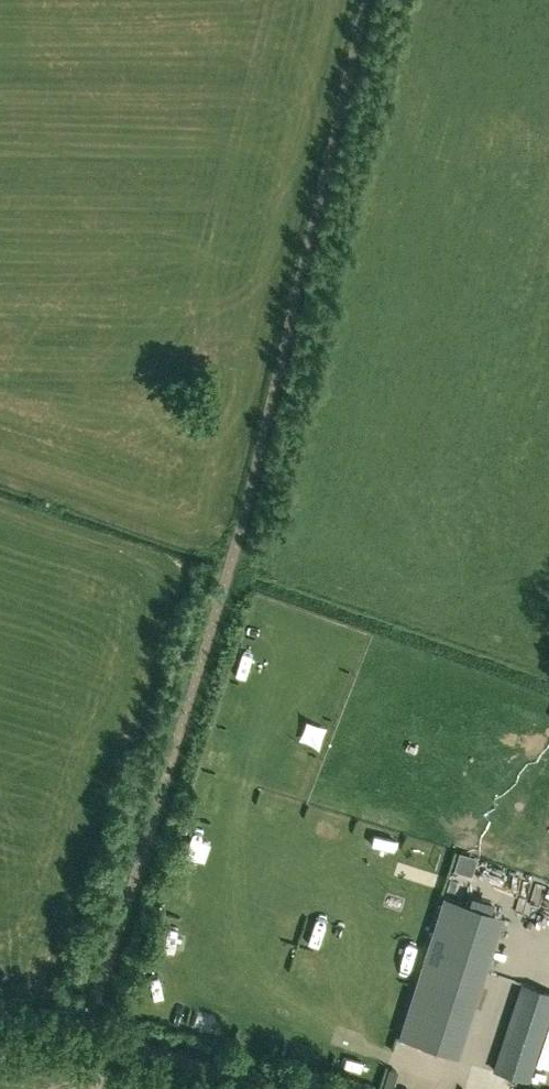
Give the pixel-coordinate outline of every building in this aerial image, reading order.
[(449,1054),(494,913),(445,897),(400,1038),(449,1054)] [(548,1021),(548,991),(523,983),(496,1068),(530,1079),(548,1021)]
